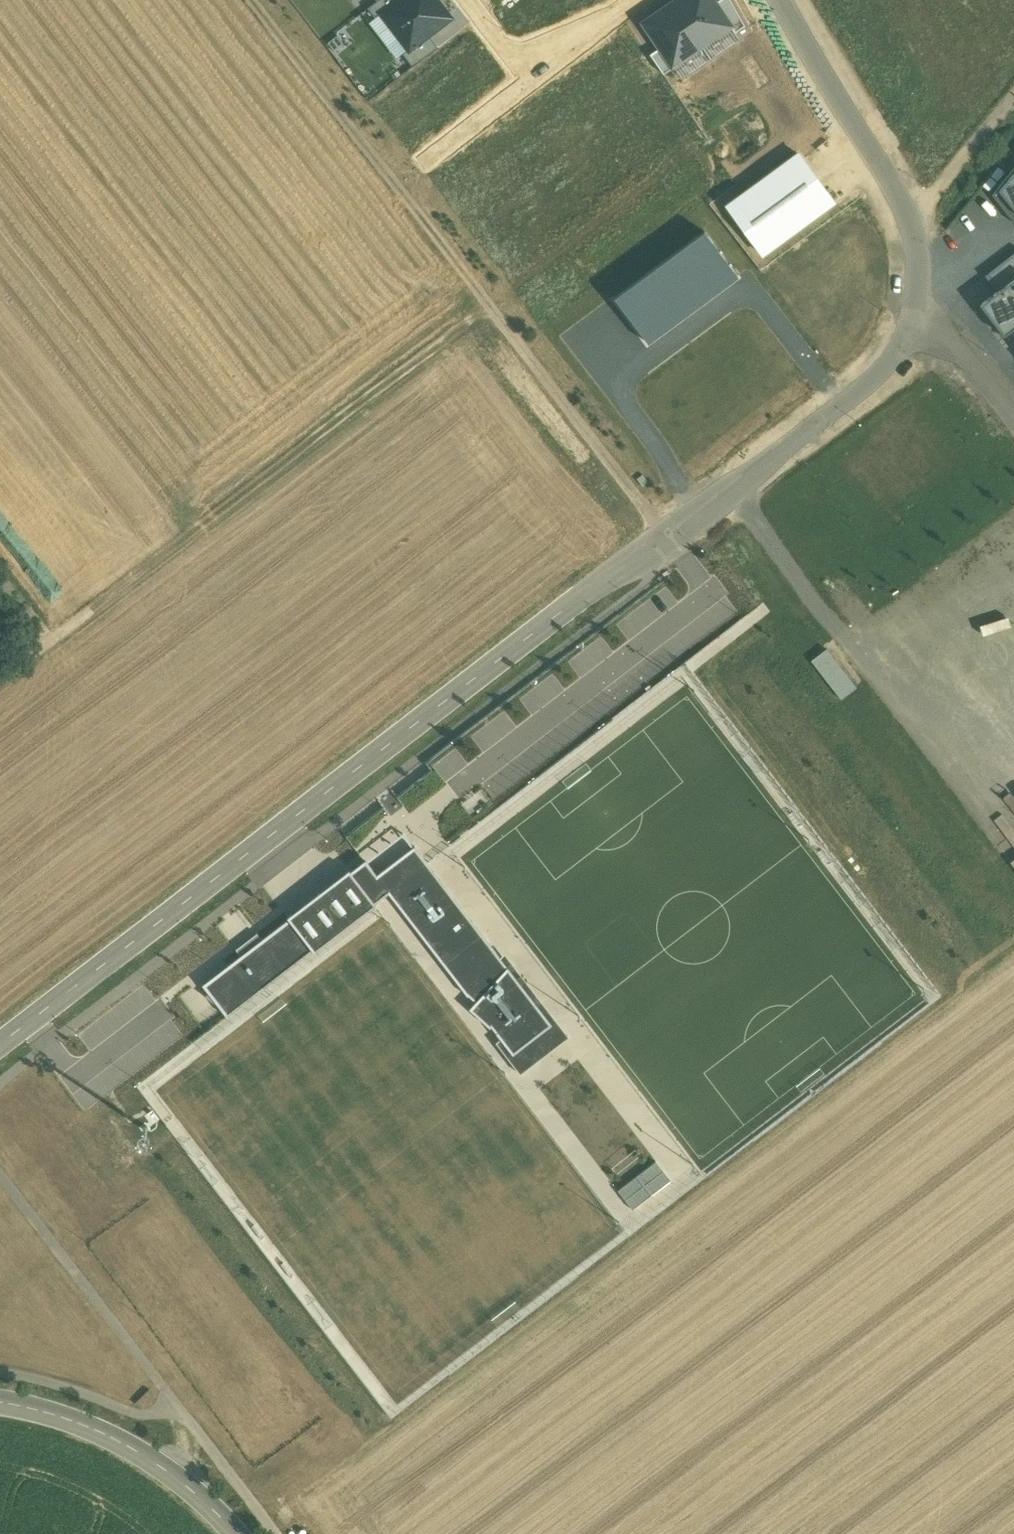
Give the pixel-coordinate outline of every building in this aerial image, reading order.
[(396,2),(395,0),(379,0),(378,1),(368,8),(375,17),(383,12),(396,2)] [(383,12),(410,48),(428,35),(450,19),(436,0),(398,0),(396,2),(383,12)] [(702,46),(731,26),(716,3),(714,0),(677,0),(673,3),(702,46)] [(716,3),(731,26),(736,32),(745,26),(731,0),(720,0),(716,3)] [(673,65),(702,46),(673,3),(644,23),(673,65)] [(428,35),(410,48),(403,53),(413,66),(437,48),(428,35)] [(674,67),(673,65),(660,47),(650,54),(664,74),(674,67)] [(727,206),(763,254),(833,202),(798,154),(727,206)] [(992,195),(1013,222),(1013,168),(992,195)] [(706,232),(615,300),(648,344),(739,277),(706,232)] [(1013,281),(1013,256),(987,276),(999,292),(1013,281)] [(1013,332),(1013,281),(999,292),(980,307),(1005,339),(1013,332)] [(826,649),(811,661),(841,701),(857,689),(826,649)] [(468,997),(476,1003),(510,970),(415,846),(377,876),(367,862),(352,873),(376,904),(389,894),(468,997)] [(287,918),(289,921),(314,953),(315,955),(378,907),(376,904),(352,873),(350,871),(287,918)] [(228,1018),(314,953),(289,921),(263,940),(242,956),(203,986),(209,994),(206,997),(217,1004),(228,1018)] [(236,949),(242,956),(263,940),(258,933),(236,949)] [(555,1023),(510,970),(476,1003),(469,1010),(490,1028),(499,1038),(512,1056),(555,1023)] [(555,1023),(512,1056),(499,1038),(493,1043),(506,1060),(519,1076),(568,1039),(555,1023)] [(637,1177),(644,1186),(662,1172),(655,1163),(637,1177)] [(670,1182),(662,1172),(644,1186),(651,1196),(670,1182)] [(618,1192),(625,1201),(644,1186),(637,1177),(618,1192)] [(651,1196),(644,1186),(625,1201),(632,1210),(651,1196)]
